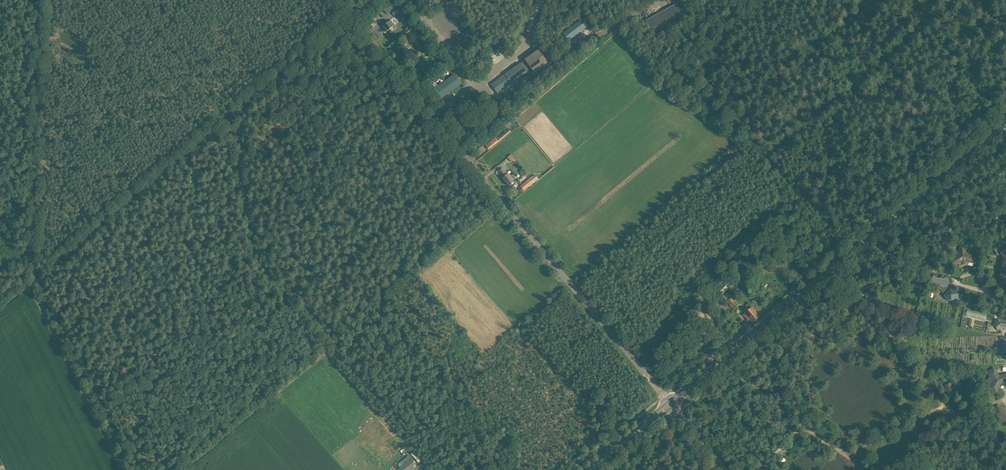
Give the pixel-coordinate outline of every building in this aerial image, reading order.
[(645,21),(654,36),(690,16),(681,1),(645,21)] [(391,12),(390,11),(398,5),(396,2),(388,8),(388,7),(384,10),(387,14),(391,12)] [(392,12),(394,15),(402,9),(399,6),(392,12)] [(563,33),(569,41),(588,26),(582,18),(563,33)] [(388,31),(390,30),(391,32),(397,27),(391,20),(383,26),(388,31)] [(404,33),(406,36),(413,31),(416,35),(419,32),(414,25),(404,33)] [(405,52),(407,51),(408,53),(414,48),(411,45),(410,46),(407,42),(400,47),(405,52)] [(492,85),(498,94),(523,75),(526,78),(548,62),(538,50),(492,85)] [(435,89),(442,98),(462,84),(455,74),(435,89)] [(499,137),(502,139),(511,132),(509,129),(499,137)] [(479,143),(478,144),(480,147),(484,144),(479,137),(476,139),(479,143)] [(486,146),(489,150),(498,142),(495,138),(486,146)] [(507,157),(511,163),(516,160),(511,153),(507,157)] [(508,175),(503,168),(498,171),(503,178),(509,186),(511,188),(516,184),(514,182),(508,174),(508,175)] [(527,181),(530,185),(537,180),(533,176),(527,181)] [(996,253),(997,255),(999,254),(1001,253),(1003,257),(1003,258),(1002,258),(1001,266),(1002,266),(1000,281),(995,284),(1001,291),(1005,292),(1005,248),(1005,247),(1005,246),(1005,245),(1003,241),(993,248),(996,253)] [(964,246),(960,247),(959,253),(948,263),(951,267),(959,263),(960,266),(962,265),(962,264),(965,264),(965,265),(968,265),(968,262),(973,263),(976,258),(966,252),(964,246)] [(931,282),(930,282),(930,284),(932,284),(932,285),(941,287),(940,290),(945,294),(944,296),(948,301),(953,300),(955,302),(957,299),(962,303),(962,302),(965,305),(973,303),(975,299),(976,297),(973,292),(971,294),(966,294),(964,293),(963,294),(960,292),(958,293),(953,289),(949,290),(946,288),(946,287),(947,287),(948,283),(948,279),(945,279),(944,279),(935,278),(935,277),(933,277),(931,280),(931,282)] [(739,305),(733,297),(729,292),(723,296),(733,309),(739,305)] [(760,317),(757,313),(752,307),(743,314),(748,320),(749,319),(752,323),(760,317)] [(970,316),(985,320),(986,315),(971,311),(970,316)] [(997,330),(1001,329),(1001,328),(1005,329),(1005,318),(1000,317),(998,319),(995,320),(994,325),(996,327),(997,330)] [(988,389),(995,393),(998,387),(999,388),(1005,383),(1005,382),(1005,373),(999,375),(993,368),(987,373),(990,377),(988,381),(990,385),(988,389)] [(944,385),(949,397),(959,393),(956,384),(952,386),(951,383),(944,385)] [(997,416),(997,417),(1004,422),(1003,425),(1005,426),(1005,411),(997,405),(992,413),(997,416)] [(758,424),(759,427),(774,424),(772,418),(769,419),(769,416),(761,418),(760,416),(758,416),(759,423),(758,424)] [(779,444),(773,450),(777,454),(783,448),(779,444)] [(402,469),(408,469),(415,464),(411,458),(400,467),(402,469)]
